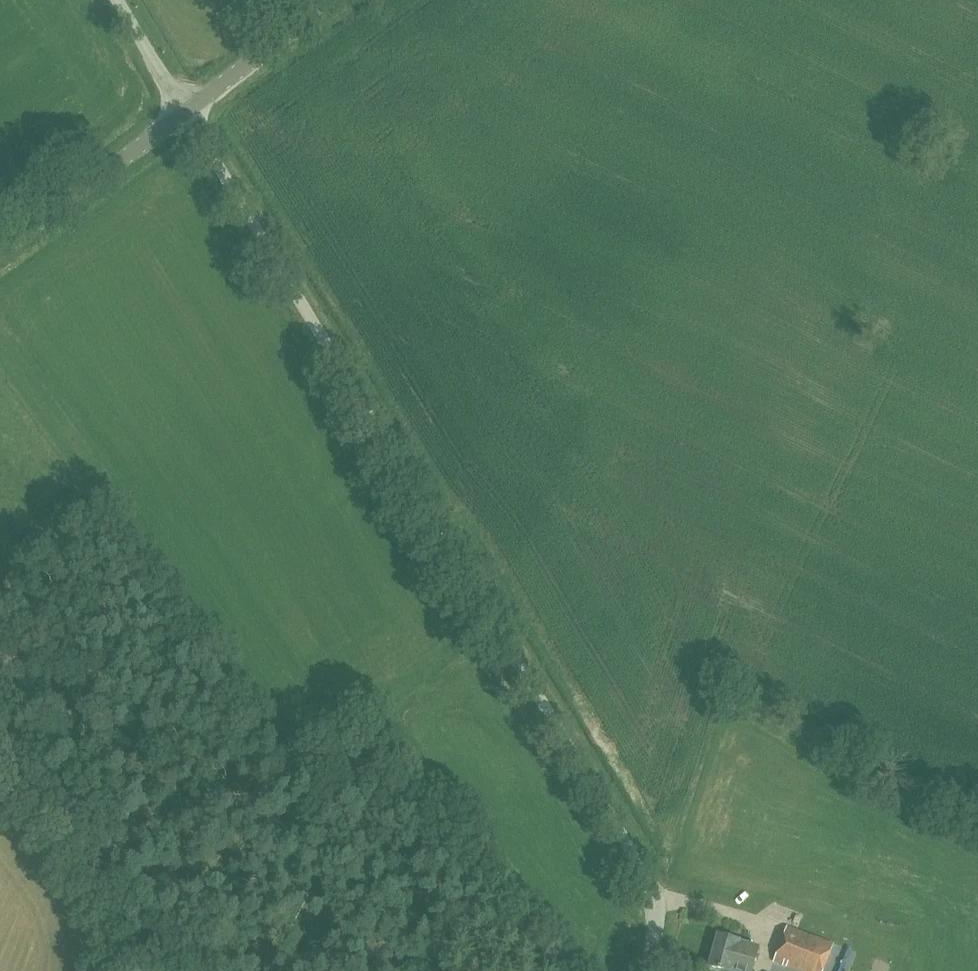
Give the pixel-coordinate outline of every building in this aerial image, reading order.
[(834,944),(787,926),(773,963),(795,970),(823,970),(834,944)] [(760,946),(718,934),(710,965),(730,970),(753,970),(760,946)]
